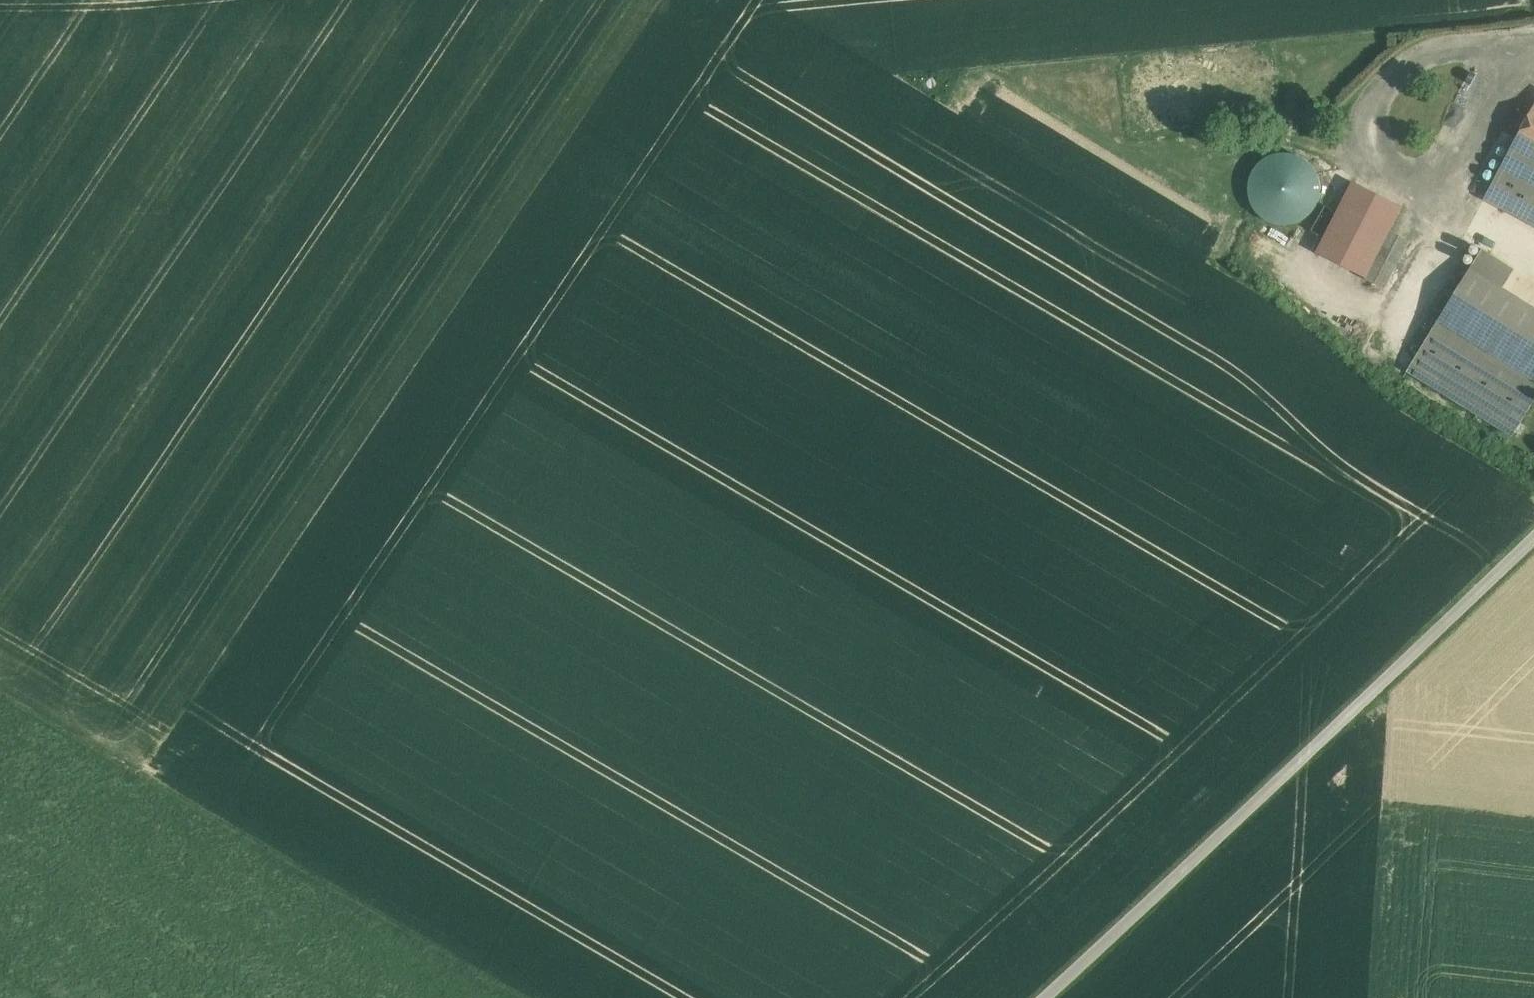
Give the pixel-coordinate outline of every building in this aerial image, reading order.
[(1516,140),(1533,149),(1533,106),(1516,140)] [(1516,140),(1485,198),(1533,224),(1533,149),(1516,140)] [(1319,201),(1321,187),(1318,174),(1310,162),(1299,154),(1285,152),(1271,155),(1259,163),(1252,174),(1249,188),(1252,202),(1260,213),(1272,221),(1286,224),(1299,221),(1311,213),(1319,201)] [(1399,210),(1352,186),(1320,249),(1367,272),(1399,210)] [(1390,233),(1368,276),(1386,285),(1408,242),(1390,233)] [(1514,268),(1483,249),(1471,268),(1502,286),(1514,268)] [(1471,268),(1440,319),(1533,377),(1533,306),(1502,286),(1471,268)] [(1440,319),(1409,369),(1513,433),(1533,399),(1533,377),(1440,319)]
